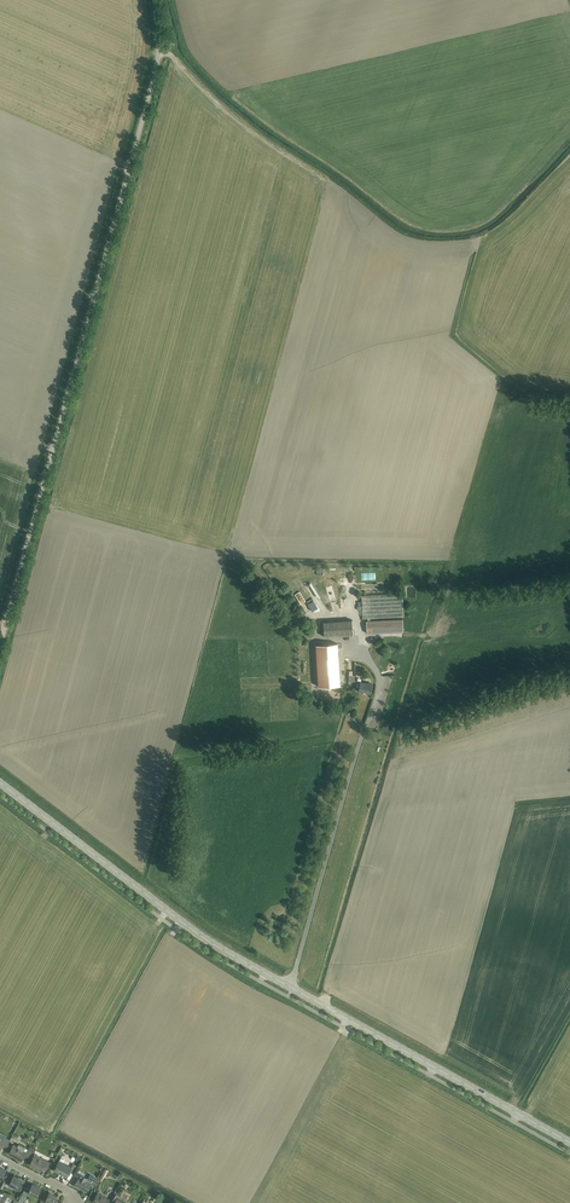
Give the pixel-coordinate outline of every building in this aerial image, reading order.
[(403,617),(402,594),(361,596),(362,619),(403,617)] [(402,619),(366,621),(367,633),(403,632),(402,619)] [(352,620),(323,622),(324,637),(353,635),(352,620)] [(330,644),(316,644),(316,649),(318,687),(326,686),(340,685),(339,676),(338,654),(337,643),(330,644)] [(370,694),(372,684),(357,681),(356,688),(358,689),(358,691),(370,694)] [(9,1140),(0,1135),(0,1149),(2,1145),(6,1147),(9,1140)] [(13,1145),(9,1153),(16,1157),(16,1159),(21,1161),(23,1157),(27,1159),(31,1152),(28,1150),(27,1149),(25,1151),(24,1150),(25,1148),(18,1144),(17,1147),(13,1145)] [(34,1156),(29,1164),(37,1168),(36,1169),(40,1171),(42,1168),(46,1170),(50,1163),(46,1160),(45,1162),(41,1160),(42,1158),(35,1155),(34,1156)] [(71,1167),(59,1161),(54,1170),(67,1177),(70,1172),(74,1174),(78,1166),(73,1164),(71,1167)] [(105,1168),(99,1180),(101,1181),(108,1170),(105,1168)] [(77,1173),(72,1181),(76,1183),(74,1185),(86,1191),(90,1185),(94,1187),(98,1179),(94,1176),(90,1183),(86,1181),(88,1178),(85,1177),(77,1173)] [(6,1181),(5,1182),(8,1184),(13,1186),(12,1188),(19,1192),(25,1181),(20,1178),(13,1175),(12,1178),(9,1176),(6,1181)] [(18,1201),(21,1202),(22,1202),(26,1196),(28,1192),(36,1196),(41,1188),(32,1184),(30,1189),(26,1187),(18,1201)] [(47,1196),(44,1195),(42,1198),(46,1200),(45,1201),(49,1202),(54,1202),(58,1197),(49,1193),(47,1196)] [(109,1199),(98,1193),(93,1202),(95,1202),(107,1202),(109,1199)]
